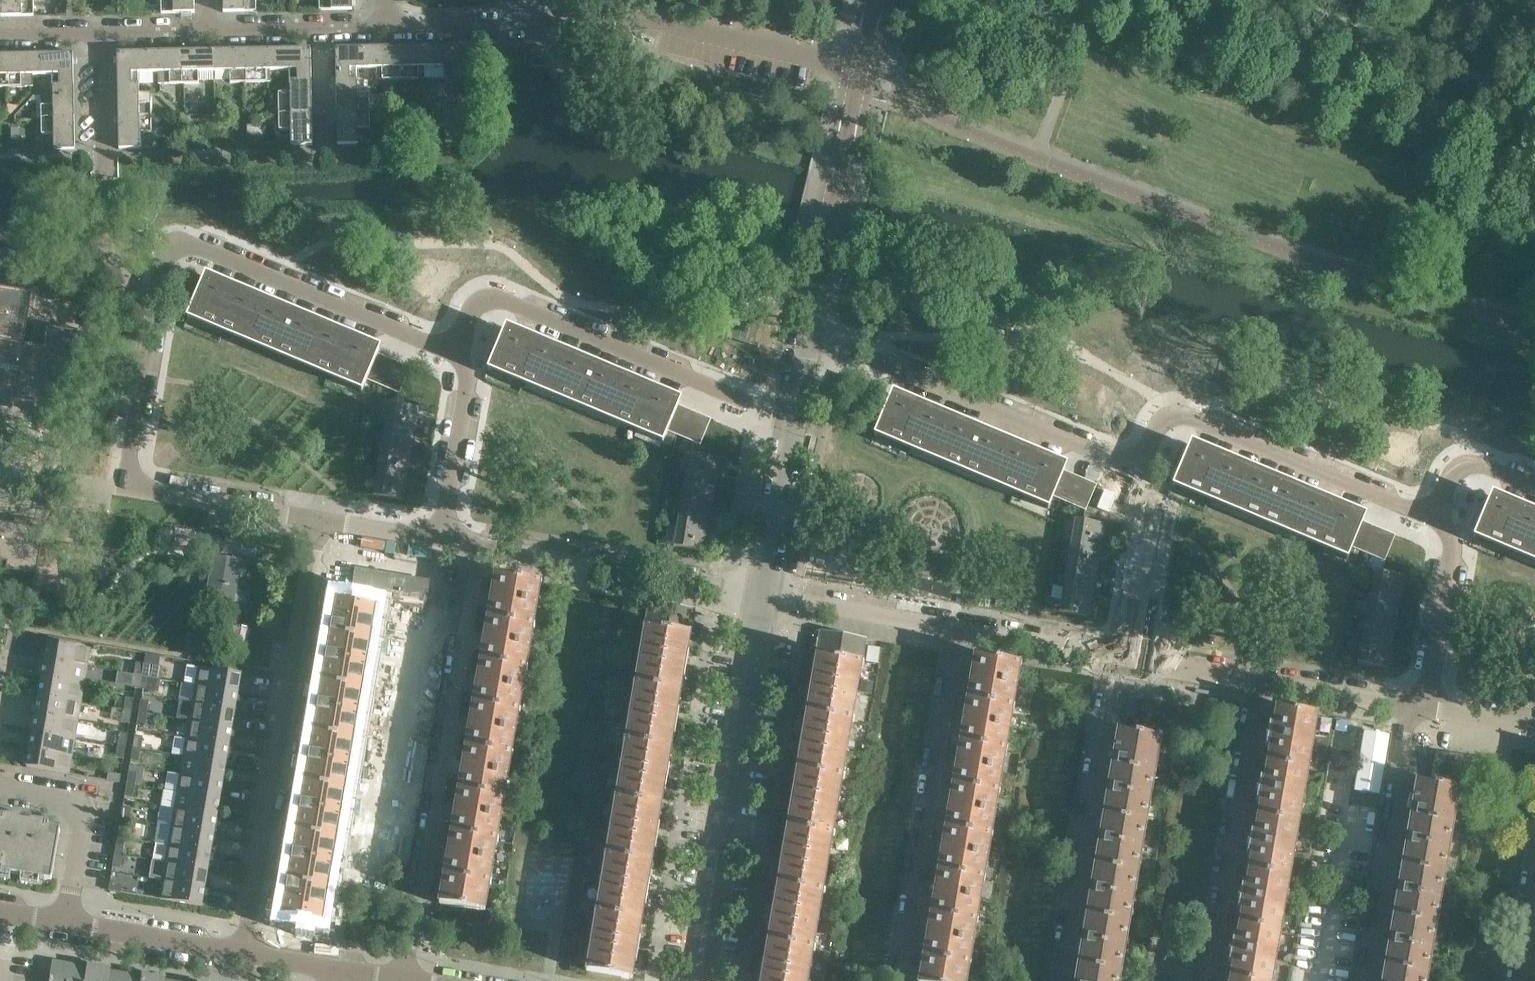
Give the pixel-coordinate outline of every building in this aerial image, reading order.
[(34,0),(1,0),(1,16),(34,16),(34,0)] [(194,0),(161,0),(161,13),(194,13),(194,0)] [(256,0),(223,0),(223,12),(256,11),(256,0)] [(352,0),(319,0),(319,10),(352,10),(352,0)] [(465,78),(464,45),(432,46),(432,67),(444,67),(444,78),(465,78)] [(401,79),(400,46),(368,47),(368,68),(376,68),(377,80),(401,79)] [(432,67),(432,46),(400,46),(401,79),(425,79),(424,67),(432,67)] [(368,68),(368,47),(335,48),(336,80),(357,80),(357,68),(368,68)] [(311,81),(310,48),(278,49),(278,70),(290,70),(290,81),(311,81)] [(246,82),(246,49),(214,50),(214,71),(230,71),(230,83),(246,82)] [(278,70),(278,49),(246,49),(246,82),(271,82),(270,70),(278,70)] [(214,71),(214,50),(182,51),(183,84),(199,83),(199,71),(214,71)] [(150,72),(150,51),(117,52),(118,84),(139,84),(139,72),(150,72)] [(183,84),(182,51),(150,51),(150,72),(158,72),(158,84),(183,84)] [(41,74),(40,53),(8,54),(9,87),(33,86),(33,74),(41,74)] [(74,85),(73,53),(40,53),(41,74),(53,74),(53,86),(74,85)] [(8,54),(0,54),(0,87),(9,87),(8,54)] [(466,110),(465,78),(444,78),(444,86),(432,86),(433,110),(466,110)] [(370,111),(369,89),(369,88),(357,88),(357,80),(336,80),(337,112),(370,111)] [(312,113),(311,81),(290,81),(290,89),(278,89),(279,113),(312,113)] [(151,116),(151,92),(139,92),(139,84),(118,84),(119,116),(151,116)] [(74,117),(74,85),(53,86),(53,94),(41,94),(41,118),(74,117)] [(466,142),(466,110),(433,110),(433,127),(445,127),(445,143),(466,142)] [(358,128),(370,128),(370,111),(337,112),(337,145),(358,144),(358,128)] [(312,145),(312,113),(279,113),(279,130),(291,129),(291,145),(312,145)] [(140,132),(152,132),(151,116),(119,116),(119,149),(140,148),(140,132)] [(75,150),(74,117),(41,118),(42,134),(54,134),(54,150),(75,150)] [(248,340),(264,302),(247,295),(246,297),(239,294),(240,292),(230,288),(229,290),(223,287),(224,285),(206,278),(188,319),(189,320),(191,316),(248,340)] [(13,409),(14,401),(34,405),(33,412),(62,417),(68,385),(77,330),(47,325),(44,341),(45,341),(42,357),(22,354),(32,294),(0,288),(0,407),(13,409)] [(305,364),(321,326),(304,319),(303,321),(296,318),(297,316),(287,312),(286,314),(280,311),(281,309),(264,302),(248,340),(305,364)] [(362,392),(367,380),(377,356),(378,354),(377,354),(378,350),(361,343),(360,345),(354,342),(355,340),(345,336),(344,338),(337,335),(338,333),(321,326),(305,364),(361,388),(360,391),(362,392)] [(548,391),(564,353),(547,346),(546,348),(539,346),(540,343),(530,339),(529,342),(523,339),(524,336),(506,329),(489,371),(490,371),(492,368),(548,391)] [(605,415),(621,377),(604,370),(603,372),(597,370),(598,367),(588,363),(587,366),(580,363),(581,360),(564,353),(548,391),(605,415)] [(378,385),(388,361),(377,356),(367,380),(378,385)] [(389,389),(399,365),(388,361),(378,385),(389,389)] [(400,394),(410,370),(399,365),(389,389),(400,394)] [(667,431),(677,407),(679,402),(662,394),(661,396),(654,394),(655,391),(645,387),(644,390),(637,387),(638,384),(621,377),(605,415),(662,439),(661,443),(662,443),(667,431)] [(934,457),(949,419),(932,412),(931,414),(925,411),(926,409),(916,405),(915,407),(908,404),(909,402),(892,395),(874,436),(875,437),(877,433),(934,457)] [(416,431),(416,427),(418,415),(419,412),(428,413),(429,406),(419,404),(419,407),(391,402),(387,426),(416,431)] [(678,436),(688,412),(677,407),(667,431),(678,436)] [(689,440),(699,417),(688,412),(678,436),(689,440)] [(700,445),(710,421),(699,417),(689,440),(700,445)] [(991,481),(1007,443),(990,436),(989,438),(982,435),(983,433),(973,429),(972,431),(966,428),(967,426),(949,419),(934,457),(991,481)] [(412,450),(414,438),(415,435),(424,436),(425,429),(416,427),(416,431),(387,426),(383,449),(412,453),(412,450)] [(1047,509),(1052,497),(1063,473),(1065,467),(1047,460),(1046,462),(1040,459),(1040,457),(1031,453),(1030,455),(1023,452),(1024,450),(1007,443),(991,481),(1047,504),(1046,508),(1047,509)] [(1232,508),(1248,469),(1231,462),(1230,465),(1223,462),(1224,459),(1214,455),(1214,458),(1207,455),(1208,453),(1190,445),(1173,487),(1174,487),(1176,484),(1232,508)] [(408,476),(408,473),(411,461),(411,458),(420,459),(421,451),(412,450),(412,453),(383,449),(379,471),(408,476)] [(717,478),(719,463),(728,465),(729,457),(720,456),(719,458),(691,454),(687,477),(716,482),(717,478)] [(1289,532),(1305,493),(1288,486),(1287,489),(1281,486),(1282,483),(1272,479),(1271,482),(1264,479),(1265,476),(1248,469),(1232,508),(1289,532)] [(404,500),(407,484),(407,480),(416,482),(417,474),(408,473),(408,476),(379,471),(375,495),(404,500)] [(1063,501),(1074,477),(1063,473),(1052,497),(1063,501)] [(713,501),(715,486),(724,487),(725,480),(717,478),(716,482),(687,477),(683,500),(712,505),(713,501)] [(1074,506),(1085,482),(1074,477),(1063,501),(1074,506)] [(1085,511),(1096,487),(1085,482),(1074,506),(1085,511)] [(1346,559),(1351,547),(1361,523),(1363,518),(1346,510),(1345,513),(1338,510),(1339,508),(1329,503),(1328,506),(1322,503),(1322,501),(1305,493),(1289,532),(1346,555),(1345,559),(1346,559)] [(1534,554),(1534,515),(1532,513),(1531,516),(1524,513),(1525,511),(1515,507),(1514,509),(1508,506),(1509,504),(1491,496),(1473,538),(1474,538),(1476,535),(1533,559),(1534,554)] [(709,524),(711,509),(720,510),(721,503),(713,501),(712,505),(683,500),(679,523),(708,528),(709,524)] [(8,561),(7,568),(36,573),(45,522),(15,517),(14,524),(0,522),(0,559),(8,561)] [(1102,544),(1105,529),(1113,530),(1115,522),(1105,521),(1105,524),(1077,519),(1073,542),(1101,547),(1102,544)] [(704,551),(708,532),(716,533),(718,526),(709,524),(708,528),(679,523),(675,546),(704,551)] [(1362,552),(1372,528),(1361,523),(1351,547),(1362,552)] [(1373,557),(1383,533),(1372,528),(1362,552),(1373,557)] [(1384,561),(1394,537),(1383,533),(1373,557),(1384,561)] [(1098,567),(1101,551),(1109,553),(1111,545),(1102,544),(1101,547),(1073,542),(1069,565),(1098,570),(1098,567)] [(349,556),(344,587),(369,592),(374,560),(349,556)] [(233,605),(240,561),(214,557),(207,601),(233,605)] [(374,560),(369,592),(392,596),(398,564),(374,560)] [(398,564),(392,596),(417,600),(422,568),(398,564)] [(1094,593),(1094,590),(1097,574),(1106,576),(1107,568),(1098,567),(1098,570),(1069,565),(1065,588),(1094,593)] [(1400,598),(1401,595),(1403,579),(1412,581),(1413,573),(1404,571),(1403,574),(1375,570),(1371,593),(1400,598)] [(533,629),(540,584),(495,576),(487,621),(533,629)] [(1090,617),(1093,597),(1102,599),(1103,591),(1094,590),(1094,593),(1065,588),(1061,612),(1090,617)] [(1396,621),(1397,617),(1399,602),(1408,604),(1409,596),(1401,595),(1400,598),(1371,593),(1367,616),(1396,621)] [(371,642),(377,606),(335,599),(329,635),(371,642)] [(690,635),(694,610),(649,603),(645,628),(690,635)] [(1393,640),(1395,625),(1404,626),(1405,619),(1397,617),(1396,621),(1367,616),(1363,639),(1392,644),(1393,640)] [(526,671),(533,629),(487,621),(480,663),(526,671)] [(690,635),(645,628),(640,657),(686,665),(690,635)] [(861,665),(865,640),(821,632),(816,657),(861,665)] [(363,691),(371,642),(329,635),(321,684),(363,691)] [(1388,667),(1392,648),(1400,649),(1402,642),(1393,640),(1392,644),(1363,639),(1359,662),(1388,667)] [(87,667),(91,649),(48,641),(45,660),(87,667)] [(681,693),(686,665),(640,657),(635,685),(681,693)] [(861,665),(816,657),(811,686),(857,694),(861,665)] [(1012,710),(1019,666),(1019,665),(974,658),(966,703),(1012,710)] [(84,685),(87,667),(45,660),(42,678),(84,685)] [(142,676),(144,664),(136,662),(134,675),(142,676)] [(518,713),(526,671),(480,663),(473,705),(518,713)] [(149,678),(151,665),(144,664),(142,676),(149,678)] [(238,693),(241,674),(199,667),(196,685),(238,693)] [(140,689),(142,676),(134,675),(132,687),(140,689)] [(147,690),(149,678),(142,676),(140,689),(147,690)] [(81,703),(84,685),(42,678),(39,696),(81,703)] [(354,742),(363,691),(321,684),(312,734),(354,742)] [(235,711),(238,693),(196,685),(193,703),(235,711)] [(676,722),(681,693),(635,685),(630,714),(676,722)] [(852,722),(857,694),(811,686),(806,714),(852,722)] [(78,720),(81,703),(39,696),(36,713),(78,720)] [(132,711),(134,699),(126,697),(124,710),(132,711)] [(147,714),(149,701),(141,700),(139,713),(147,714)] [(232,728),(235,711),(193,703),(190,721),(232,728)] [(1004,752),(1012,710),(966,703),(959,744),(1004,752)] [(1146,731),(1150,705),(1138,703),(1134,729),(1146,731)] [(511,756),(518,713),(473,705),(466,749),(511,756)] [(1158,733),(1163,707),(1150,705),(1146,731),(1158,733)] [(1170,735),(1175,709),(1163,707),(1158,733),(1170,735)] [(1307,771),(1316,716),(1276,709),(1273,726),(1268,725),(1265,748),(1269,749),(1266,764),(1307,771)] [(130,723),(132,711),(124,710),(122,722),(130,723)] [(75,738),(78,720),(36,713),(33,731),(75,738)] [(145,726),(147,714),(139,713),(137,725),(145,726)] [(671,750),(676,722),(630,714),(625,742),(671,750)] [(847,751),(852,722),(806,714),(801,743),(847,751)] [(229,746),(232,728),(190,721),(187,739),(229,746)] [(72,756),(75,738),(33,731),(30,749),(72,756)] [(1153,775),(1160,739),(1117,732),(1111,768),(1153,775)] [(126,747),(128,734),(120,733),(118,745),(126,747)] [(346,791),(354,742),(312,734),(304,784),(346,791)] [(141,749),(143,737),(135,735),(133,748),(141,749)] [(226,764),(229,746),(187,739),(184,757),(226,764)] [(666,778),(671,750),(625,742),(620,771),(666,778)] [(842,779),(847,751),(801,743),(796,771),(842,779)] [(997,795),(1004,752),(959,744),(952,787),(997,795)] [(124,759),(126,747),(118,745),(116,758),(124,759)] [(139,761),(141,749),(133,748),(131,760),(139,761)] [(69,774),(72,756),(30,749),(27,767),(69,774)] [(504,799),(511,756),(466,749),(459,792),(504,799)] [(1444,781),(1449,756),(1436,754),(1432,779),(1444,781)] [(1456,783),(1461,758),(1449,756),(1444,781),(1456,783)] [(223,781),(226,764),(184,757),(181,774),(223,781)] [(1469,785),(1473,760),(1461,758),(1456,783),(1469,785)] [(1297,825),(1307,771),(1266,764),(1264,780),(1259,779),(1255,801),(1260,802),(1257,818),(1297,825)] [(1145,824),(1153,775),(1111,768),(1103,817),(1145,824)] [(135,785),(137,772),(129,771),(127,783),(135,785)] [(661,807),(666,778),(620,771),(616,799),(661,807)] [(837,807),(842,779),(796,771),(791,800),(837,807)] [(120,783),(121,775),(109,773),(107,781),(120,783)] [(220,799),(223,781),(181,774),(178,792),(220,799)] [(133,797),(135,785),(127,783),(125,796),(133,797)] [(1452,826),(1458,790),(1416,783),(1410,818),(1452,826)] [(337,841),(346,791),(304,784),(295,834),(337,841)] [(990,838),(997,795),(952,787),(945,830),(990,838)] [(217,817),(220,799),(178,792),(175,810),(217,817)] [(497,842),(504,799),(459,792),(451,834),(497,842)] [(656,836),(661,807),(616,799),(611,829),(656,836)] [(832,836),(837,807),(791,800),(787,828),(832,836)] [(129,820),(131,808),(123,806),(121,819),(129,820)] [(214,835),(217,817),(175,810),(172,827),(214,835)] [(60,830),(48,828),(49,823),(31,820),(30,819),(29,817),(28,817),(26,816),(25,816),(24,816),(23,817),(22,818),(21,819),(2,815),(1,820),(0,820),(0,872),(52,881),(60,830)] [(1136,874),(1145,824),(1103,817),(1094,867),(1136,874)] [(1288,879),(1297,825),(1257,818),(1254,833),(1250,832),(1246,855),(1251,856),(1248,872),(1288,879)] [(1443,875),(1452,826),(1410,818),(1401,868),(1443,875)] [(126,838),(129,820),(121,819),(118,837),(126,838)] [(211,852),(214,835),(172,827),(169,845),(211,852)] [(827,865),(832,836),(787,828),(782,857),(827,865)] [(652,864),(656,836),(611,829),(606,857),(652,864)] [(983,881),(990,838),(945,830),(937,873),(983,881)] [(329,890),(337,841),(295,834),(287,883),(329,890)] [(489,884),(497,842),(451,834),(444,877),(489,884)] [(123,856),(126,838),(118,837),(115,854),(123,856)] [(208,870),(211,852),(169,845),(166,863),(208,870)] [(121,868),(123,856),(115,854),(113,867),(121,868)] [(647,893),(652,864),(606,857),(601,885),(647,893)] [(823,893),(827,865),(782,857),(777,886),(823,893)] [(205,888),(208,870),(166,863),(163,880),(205,888)] [(1128,924),(1136,874),(1094,867),(1086,917),(1128,924)] [(1435,925),(1443,875),(1401,868),(1393,918),(1435,925)] [(1279,933),(1288,879),(1248,872),(1245,888),(1241,887),(1237,910),(1241,910),(1239,926),(1279,933)] [(975,923),(983,881),(937,873),(930,916),(975,923)] [(485,912),(489,884),(444,877),(439,904),(485,912)] [(202,906),(205,888),(163,880),(159,899),(202,906)] [(122,892),(123,885),(110,882),(109,890),(122,892)] [(323,927),(329,890),(287,883),(281,919),(323,927)] [(642,921),(647,893),(601,885),(596,914),(642,921)] [(818,922),(823,893),(777,886),(772,914),(818,922)] [(637,950),(642,921),(596,914),(591,942),(637,950)] [(813,950),(818,922),(772,914),(767,943),(813,950)] [(968,966),(975,923),(930,916),(923,958),(968,966)] [(1119,974),(1128,924),(1086,917),(1077,967),(1119,974)] [(1426,975),(1435,925),(1393,918),(1384,968),(1426,975)] [(1279,933),(1239,926),(1236,941),(1232,941),(1228,963),(1232,964),(1229,979),(1238,980),(1271,980),(1279,933)] [(632,979),(637,950),(591,942),(586,971),(632,979)] [(808,979),(813,950),(767,943),(762,971),(808,979)] [(968,966),(923,958),(919,980),(966,980),(968,966)] [(88,968),(53,962),(50,980),(86,980),(88,968)] [(110,972),(110,969),(89,965),(88,968),(86,980),(108,980),(110,972)] [(1119,974),(1077,967),(1075,980),(1118,980),(1119,974)] [(1426,975),(1384,968),(1382,980),(1425,980),(1426,975)] [(808,979),(762,971),(761,980),(808,980),(808,979)] [(143,977),(110,972),(108,980),(143,980),(143,977)]
